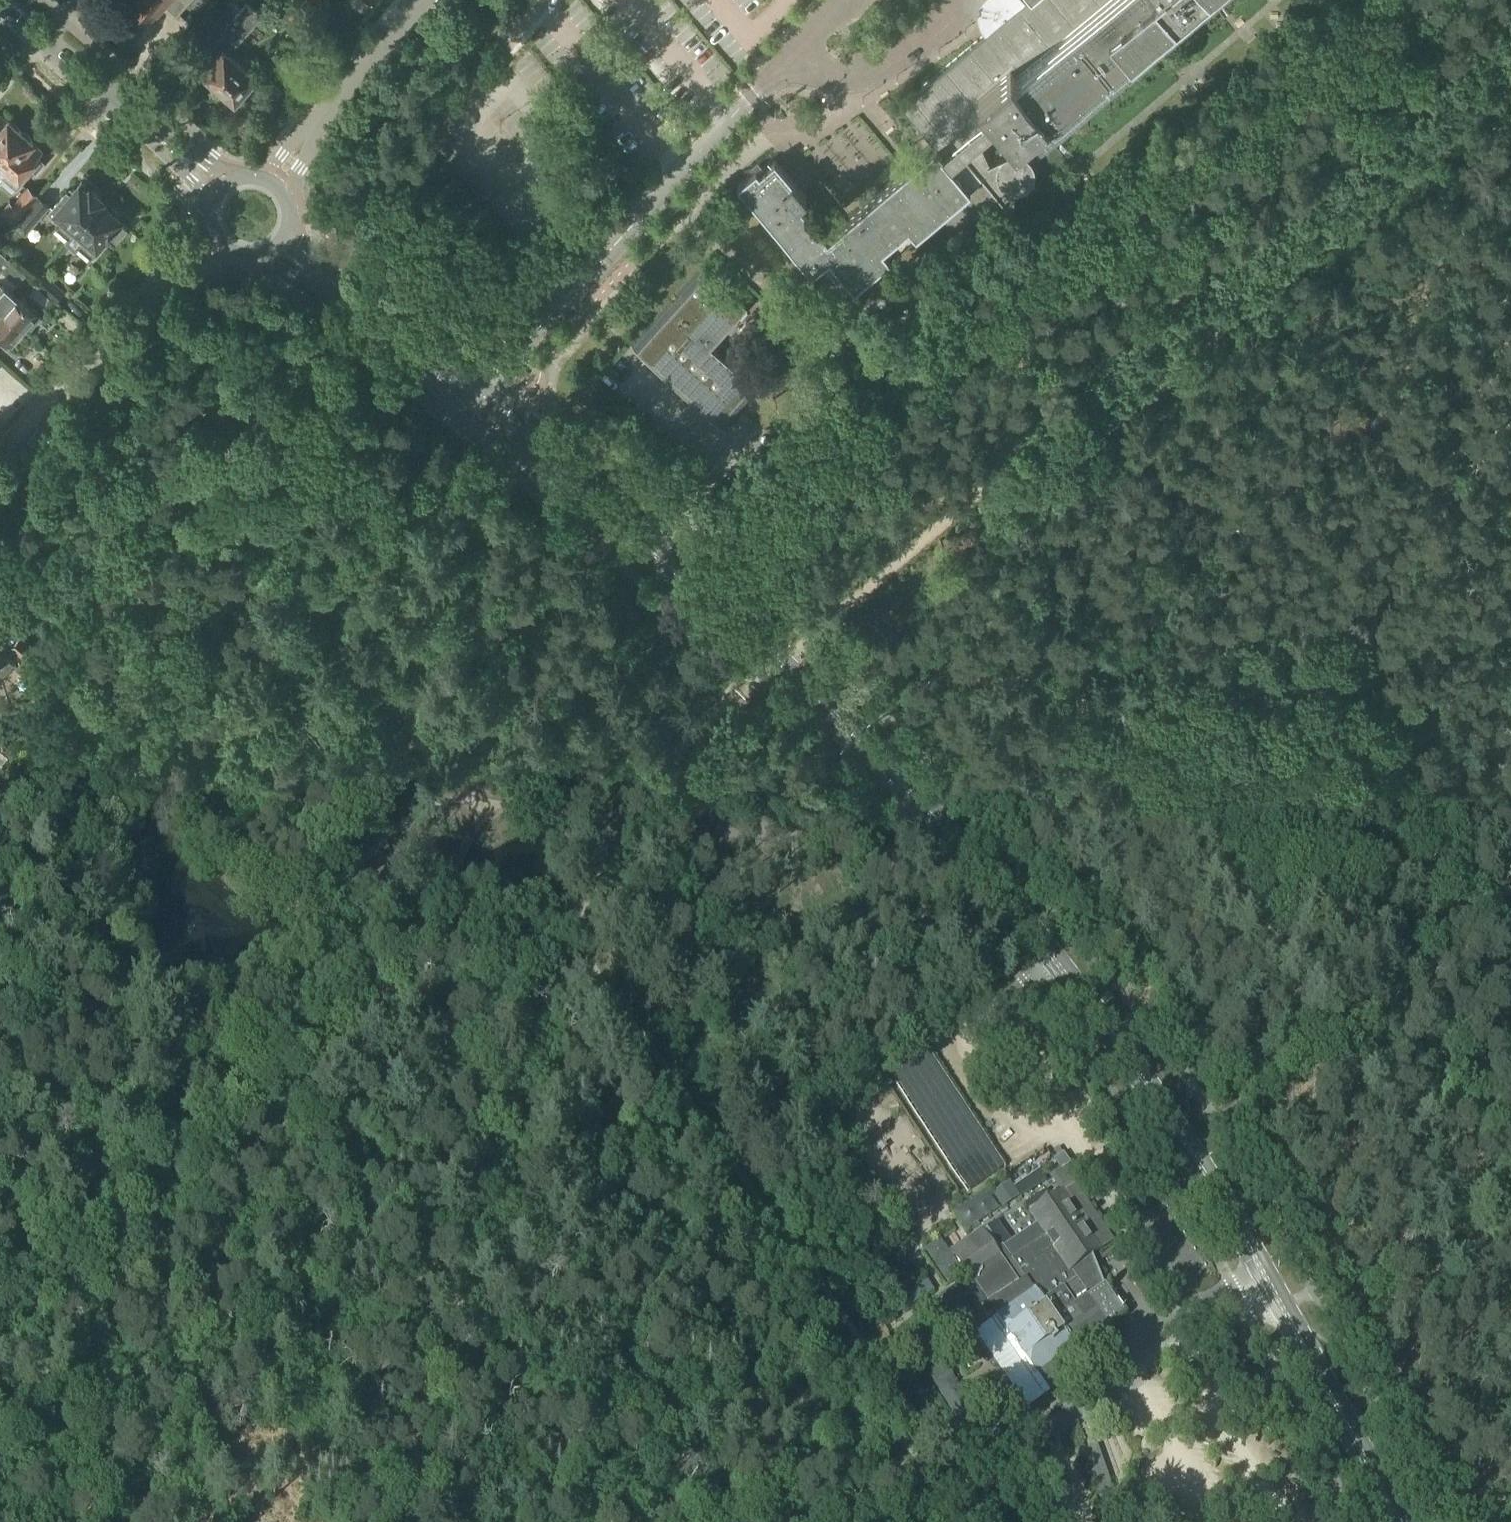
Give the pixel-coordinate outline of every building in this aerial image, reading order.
[(190,0),(131,0),(152,19),(164,5),(176,15),(190,0)] [(232,0),(230,0),(211,22),(225,34),(195,68),(221,91),(215,99),(227,109),(233,101),(234,102),(236,100),(240,100),(246,94),(245,90),(255,78),(227,54),(260,15),(246,2),(241,8),(232,0)] [(738,183),(738,184),(748,196),(812,272),(821,264),(845,294),(939,215),(982,179),(989,187),(1015,219),(1021,216),(1017,208),(1009,192),(1010,192),(1011,193),(1013,193),(1014,193),(1015,193),(1016,193),(1018,193),(1019,193),(1020,193),(1021,192),(1023,192),(1024,191),(1025,191),(1026,190),(1027,190),(1028,189),(1029,188),(1030,187),(1031,186),(1031,185),(1032,184),(1033,183),(1033,182),(1034,181),(1034,180),(1035,178),(1035,177),(1035,176),(1035,175),(1035,173),(1035,172),(1035,171),(1035,170),(1034,169),(1034,167),(1034,166),(1033,165),(1032,164),(1032,163),(1031,162),(1030,161),(1029,160),(1028,159),(1027,158),(1026,158),(1025,157),(1024,156),(1023,156),(1022,155),(1021,155),(1019,155),(1018,155),(1017,155),(1016,155),(1014,155),(1013,155),(1012,155),(1011,155),(1010,156),(1008,156),(999,161),(990,165),(989,163),(980,143),(1003,124),(1004,123),(1009,128),(1016,137),(1018,135),(1034,122),(1040,129),(1194,0),(1026,0),(1020,5),(1016,0),(987,0),(984,2),(982,17),(986,18),(986,23),(992,29),(973,45),(928,82),(901,104),(912,118),(928,138),(932,142),(936,147),(920,160),(903,174),(897,180),(883,191),(876,197),(829,236),(828,237),(798,203),(803,199),(806,196),(775,158),(773,159),(759,171),(759,170),(756,167),(750,173),(738,183)] [(0,115),(0,155),(21,131),(20,130),(19,126),(14,122),(11,122),(8,120),(7,121),(0,115)] [(40,162),(37,159),(43,152),(32,143),(33,142),(31,140),(31,137),(26,133),(23,132),(21,131),(0,155),(0,184),(5,179),(16,189),(40,162)] [(372,164),(376,160),(372,156),(368,160),(372,164)] [(65,242),(65,243),(69,238),(75,232),(101,202),(103,199),(82,181),(70,195),(67,192),(49,212),(61,222),(57,227),(69,238),(65,242)] [(39,196),(28,187),(13,204),(9,201),(0,212),(14,224),(39,196)] [(39,196),(14,224),(20,229),(24,223),(27,222),(30,221),(46,203),(39,196)] [(69,238),(65,243),(75,251),(79,247),(91,257),(107,238),(115,244),(128,229),(121,222),(119,220),(120,219),(101,202),(75,232),(69,238)] [(26,275),(0,252),(0,269),(17,285),(26,275)] [(631,345),(636,350),(642,344),(652,353),(649,356),(722,422),(720,425),(725,430),(744,409),(741,406),(747,398),(751,402),(760,391),(755,386),(754,388),(706,345),(741,305),(745,309),(746,308),(706,272),(707,270),(702,266),(631,345)] [(25,328),(38,313),(0,279),(0,306),(25,328)] [(7,348),(11,344),(25,328),(0,306),(0,342),(7,348)] [(35,683),(50,666),(51,665),(20,637),(12,646),(25,658),(17,667),(35,683)] [(13,663),(0,652),(0,673),(1,674),(4,674),(13,663)] [(783,766),(783,754),(764,753),(764,765),(783,766)] [(871,1102),(892,1087),(887,1078),(865,1093),(871,1102)] [(1059,1148),(1053,1152),(1057,1158),(1063,1154),(1059,1148)] [(982,1231),(948,1253),(972,1287),(974,1286),(997,1319),(998,1318),(999,1318),(999,1313),(1008,1307),(1012,1309),(1032,1295),(1041,1308),(1063,1292),(1075,1309),(1100,1290),(1092,1277),(1095,1275),(1089,1260),(1102,1251),(1063,1194),(1049,1204),(1033,1215),(1047,1236),(1048,1238),(1012,1262),(1008,1258),(1002,1248),(1000,1250),(987,1231),(984,1233),(982,1231)] [(997,1319),(975,1335),(1027,1410),(1029,1409),(1049,1395),(1046,1390),(1046,1389),(1047,1388),(1058,1381),(1103,1350),(1110,1345),(1114,1342),(1114,1338),(1115,1336),(1114,1334),(1108,1326),(1118,1319),(1125,1314),(1106,1286),(1101,1290),(1100,1290),(1075,1309),(1063,1292),(1041,1308),(1032,1295),(1012,1309),(1008,1307),(999,1313),(999,1318),(998,1318),(997,1319)]
